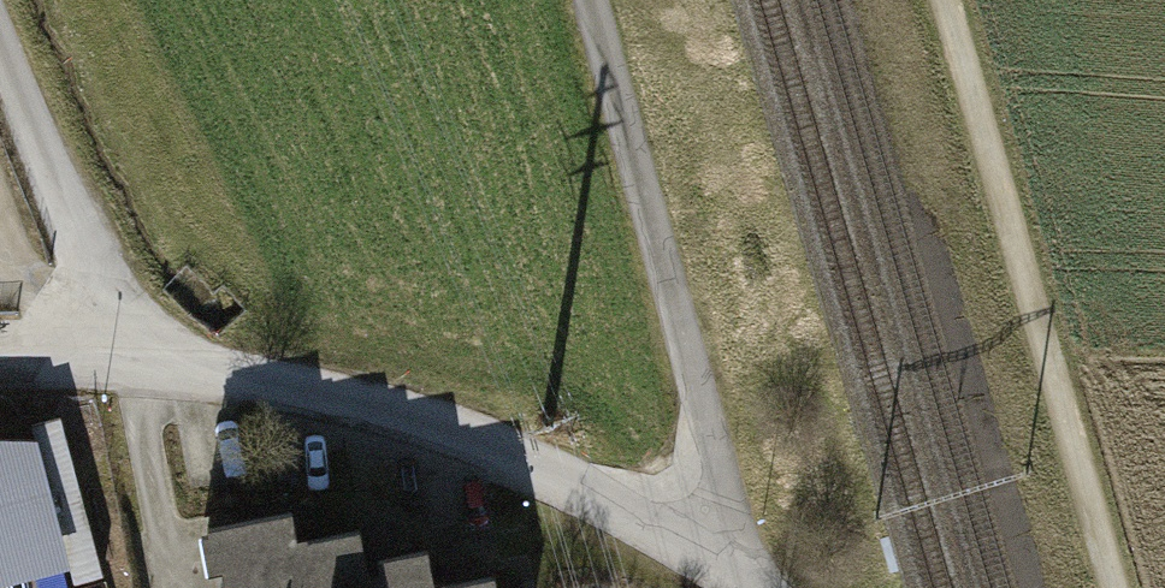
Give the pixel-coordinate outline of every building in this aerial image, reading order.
[(429,553),(369,566),(361,531),(292,546),(284,514),(201,532),(213,587),(436,587),(429,553)] [(490,579),(450,587),(492,587),(490,579)]
